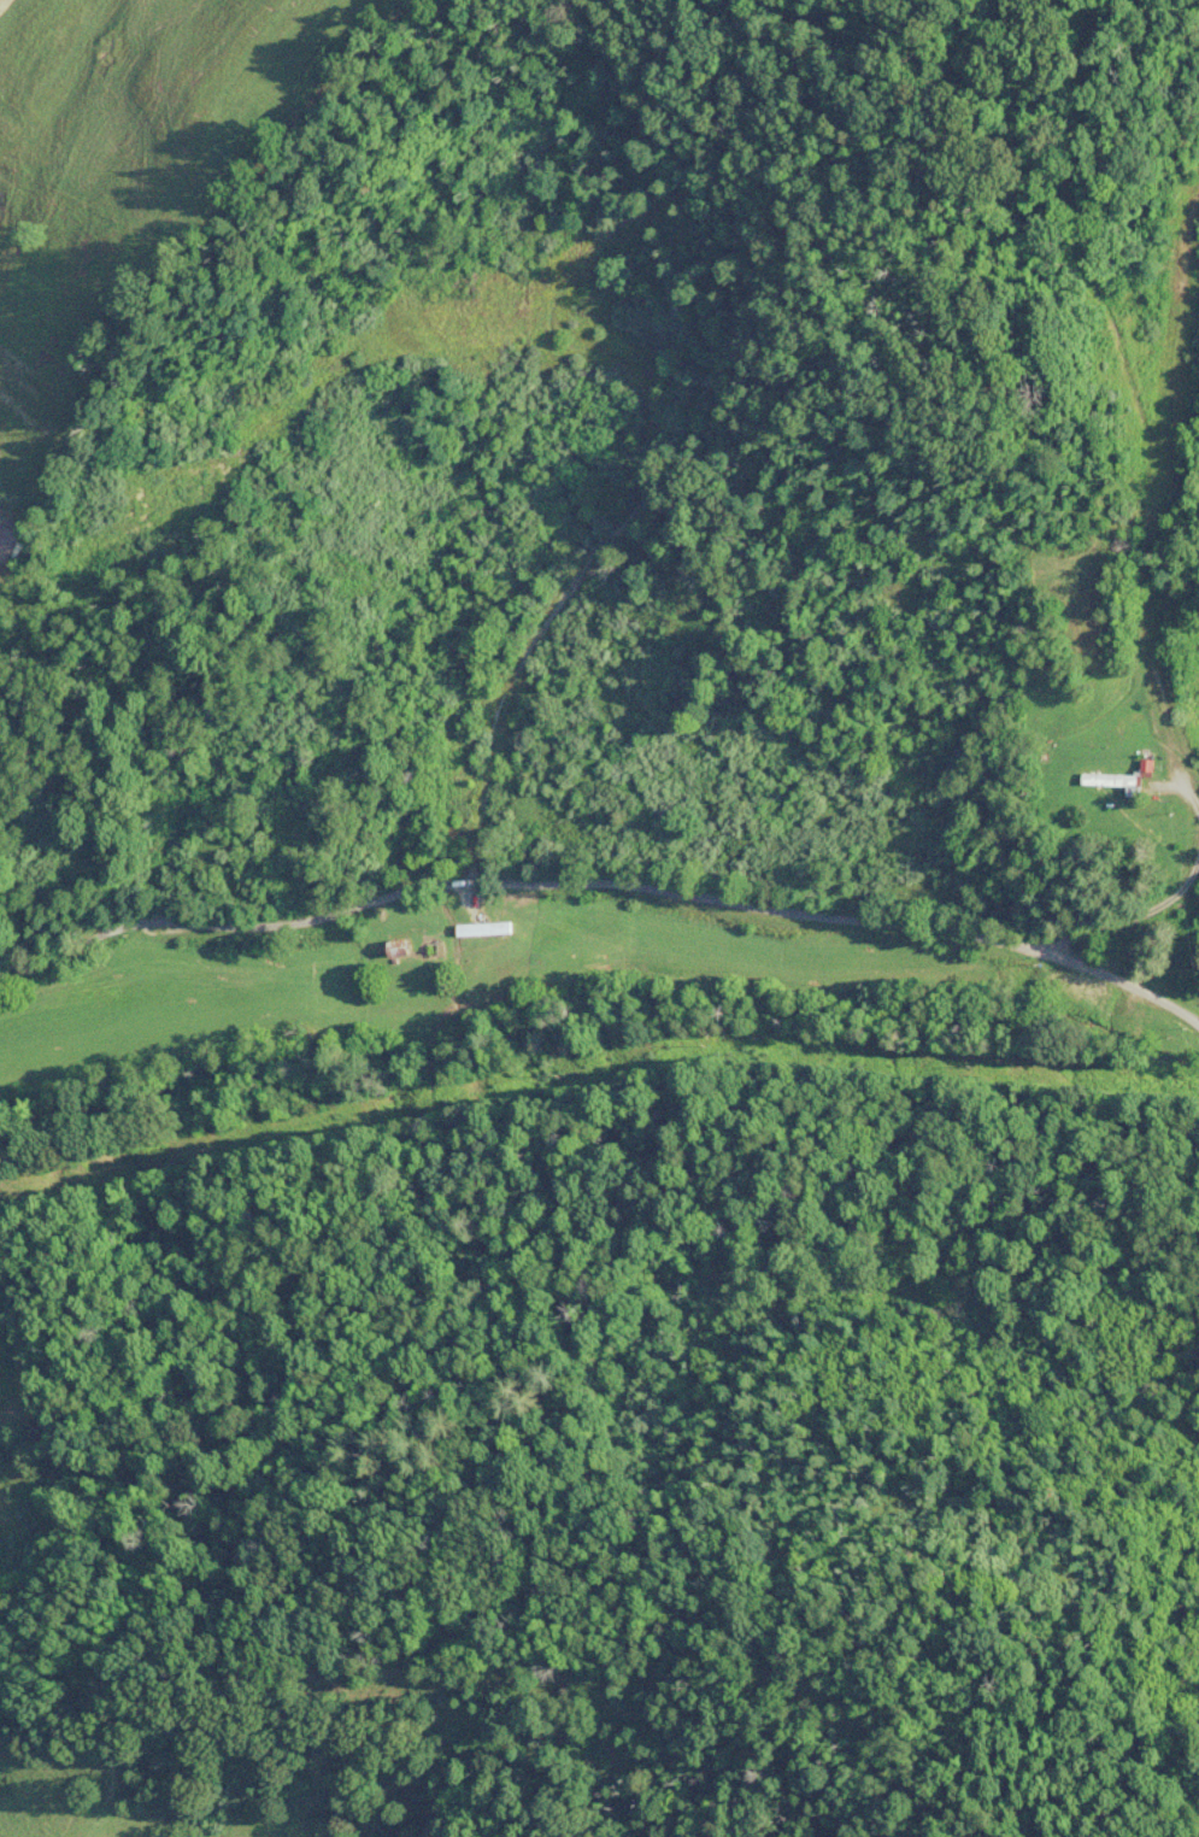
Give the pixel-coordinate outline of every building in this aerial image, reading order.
[(1132,788),(1132,798),(1148,798),(1148,775),(1082,775),(1082,788),(1132,788)] [(514,925),(456,925),(456,937),(514,937),(514,925)]
